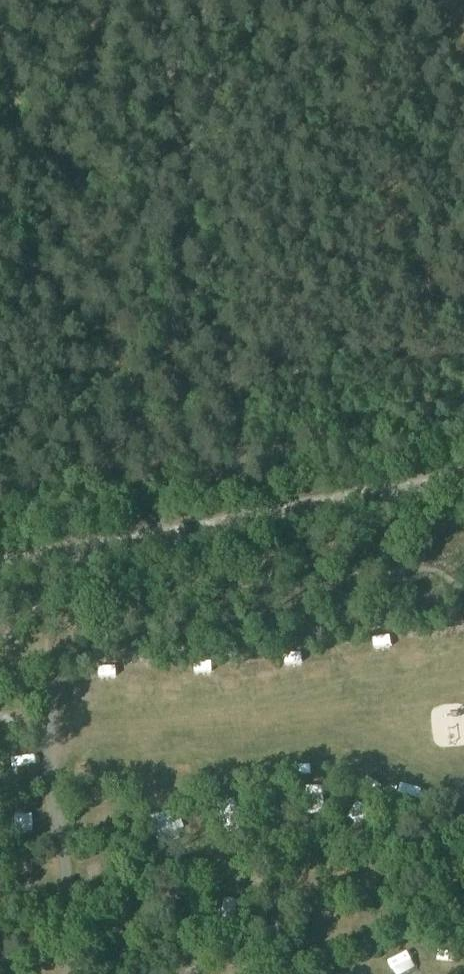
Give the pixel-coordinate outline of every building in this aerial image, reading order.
[(38,799),(16,803),(20,825),(41,822),(38,799)] [(93,803),(98,824),(113,820),(108,799),(93,803)] [(25,864),(25,877),(41,876),(41,864),(25,864)] [(391,962),(394,973),(413,973),(409,958),(391,962)]
